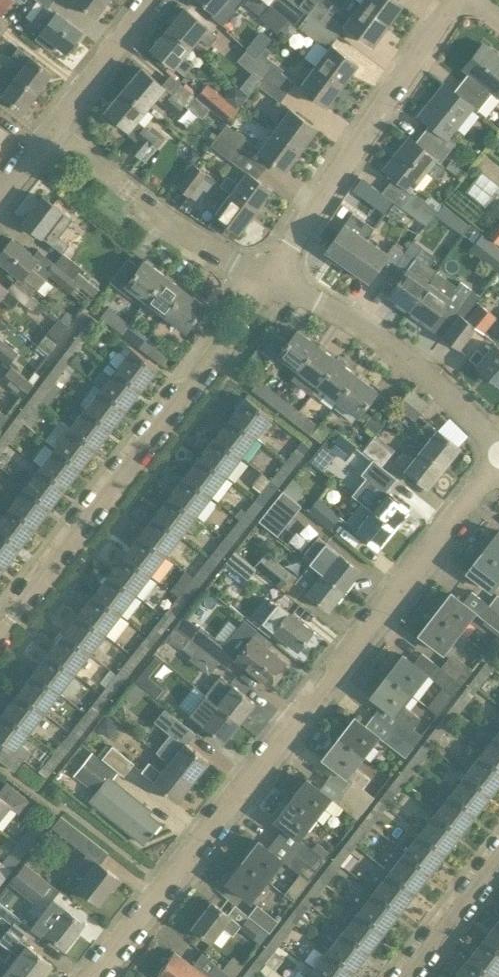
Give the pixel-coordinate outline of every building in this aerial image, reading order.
[(107,0),(74,0),(95,16),(107,0)] [(214,12),(224,0),(200,0),(214,12)] [(287,20),(297,28),(301,22),(307,13),(291,0),(272,0),(269,5),(287,20)] [(359,3),(387,23),(402,1),(401,0),(362,0),(359,3)] [(371,44),(387,23),(359,3),(347,20),(328,7),(326,10),(315,2),(308,12),(319,20),(334,32),(338,34),(345,24),(371,44)] [(51,51),(56,43),(66,50),(67,49),(71,52),(79,41),(75,38),(81,30),(56,11),(55,11),(44,3),(30,21),(41,30),(41,31),(35,39),(51,51)] [(277,32),(287,20),(269,5),(258,17),(277,32)] [(185,8),(168,28),(190,46),(198,36),(209,45),(217,35),(185,8)] [(327,42),(334,32),(319,20),(308,12),(307,13),(301,22),(327,42)] [(9,22),(0,15),(0,34),(9,22)] [(182,56),(190,46),(168,28),(151,49),(184,76),(193,65),(182,56)] [(453,90),(477,110),(492,90),(498,96),(498,56),(482,43),(463,68),(468,72),(453,90)] [(330,44),(315,65),(341,84),(356,63),(330,44)] [(23,65),(16,75),(37,91),(52,72),(18,46),(10,56),(23,65)] [(259,81),(264,75),(269,68),(246,49),(235,61),(259,81)] [(271,65),(269,68),(264,75),(286,91),(294,82),(271,65)] [(325,106),(341,84),(315,65),(299,86),(325,106)] [(142,68),(124,89),(146,108),(156,96),(163,103),(168,96),(185,111),(196,97),(180,83),(171,93),(142,68)] [(37,91),(16,75),(8,84),(0,78),(0,94),(22,111),(37,91)] [(279,101),(286,91),(264,75),(259,81),(257,84),(279,101)] [(429,123),(414,141),(440,162),(456,142),(448,136),(471,107),(476,110),(477,110),(453,90),(443,83),(418,114),(429,123)] [(207,84),(196,97),(226,122),(236,109),(207,84)] [(136,120),(146,108),(124,89),(106,111),(128,129),(127,130),(134,136),(137,139),(130,149),(140,157),(157,136),(143,126),(136,120)] [(289,108),(273,129),(300,149),(315,127),(289,108)] [(218,135),(240,151),(248,140),(226,124),(218,135)] [(284,170),(300,149),(273,129),(258,151),(284,170)] [(232,162),(240,151),(218,135),(210,145),(232,162)] [(439,163),(440,162),(414,141),(408,137),(384,168),(411,190),(435,159),(439,163)] [(205,173),(194,166),(178,187),(188,195),(205,173)] [(221,185),(230,192),(255,211),(271,190),(246,171),(238,183),(228,175),(221,185)] [(391,201),(371,185),(364,196),(385,211),(391,201)] [(239,232),(255,211),(230,192),(214,214),(239,232)] [(436,211),(412,192),(401,206),(426,224),(436,211)] [(42,196),(23,221),(40,235),(38,238),(51,247),(59,236),(47,227),(61,210),(42,196)] [(326,250),(347,266),(366,239),(354,230),(361,219),(352,213),(345,224),(344,224),(326,250)] [(498,245),(498,220),(485,238),(497,247),(498,245)] [(469,248),(498,272),(498,248),(497,247),(485,238),(481,234),(469,248)] [(37,259),(12,238),(0,253),(0,259),(20,275),(15,282),(30,294),(32,296),(32,295),(47,278),(31,265),(37,259)] [(387,254),(366,239),(347,266),(369,281),(379,268),(388,274),(404,252),(393,244),(387,254)] [(409,310),(429,282),(436,273),(416,258),(415,259),(404,252),(388,274),(398,281),(388,295),(409,310)] [(73,278),(78,272),(81,268),(63,253),(55,264),(73,278)] [(133,292),(145,301),(165,275),(144,260),(138,268),(127,259),(108,283),(128,298),(133,292)] [(73,278),(55,264),(54,263),(53,263),(46,271),(49,273),(70,290),(77,282),(73,278)] [(99,288),(78,272),(73,278),(77,282),(94,295),(99,288)] [(184,290),(165,275),(145,301),(165,316),(184,290)] [(12,308),(17,303),(20,306),(30,294),(15,282),(14,281),(7,288),(0,282),(0,298),(12,308)] [(449,297),(429,282),(409,310),(430,325),(440,312),(453,321),(458,314),(465,319),(466,318),(481,296),(460,281),(449,297)] [(204,305),(184,290),(165,316),(185,331),(204,305)] [(466,318),(477,327),(483,332),(495,317),(478,303),(466,318)] [(100,317),(121,333),(128,324),(108,308),(100,317)] [(459,350),(477,327),(466,318),(465,319),(458,314),(453,321),(441,336),(459,350)] [(50,354),(66,322),(53,315),(37,348),(50,354)] [(147,338),(128,324),(121,333),(140,348),(147,338)] [(92,331),(85,325),(76,337),(83,343),(92,331)] [(284,360),(298,370),(317,345),(297,329),(287,342),(276,333),(262,351),(280,364),(284,360)] [(168,354),(147,338),(140,348),(160,363),(168,354)] [(0,339),(0,358),(7,364),(17,352),(0,339)] [(60,357),(68,363),(77,351),(70,345),(60,357)] [(318,386),(337,360),(317,345),(298,370),(292,379),(312,394),(314,392),(318,386)] [(469,358),(498,383),(498,349),(494,345),(485,356),(477,349),(469,358)] [(116,368),(142,388),(157,368),(131,348),(116,368)] [(357,376),(337,360),(318,386),(338,401),(357,376)] [(46,377),(53,383),(63,371),(55,365),(46,377)] [(33,384),(11,367),(1,379),(22,397),(33,384)] [(126,408),(142,388),(116,368),(100,388),(126,408)] [(377,391),(357,376),(338,401),(357,416),(377,391)] [(251,389),(321,443),(322,444),(333,431),(321,422),(318,425),(258,380),(251,389)] [(47,391),(40,385),(30,397),(38,403),(47,391)] [(111,427),(126,408),(100,388),(85,407),(111,427)] [(426,403),(409,389),(396,406),(414,420),(426,403)] [(230,417),(256,437),(271,417),(245,397),(230,417)] [(15,417),(23,423),(33,410),(25,404),(15,417)] [(1,426),(10,415),(0,407),(0,425),(1,426)] [(96,447),(111,427),(85,407),(70,427),(96,447)] [(230,417),(215,436),(241,456),(256,437),(230,417)] [(81,467),(96,447),(70,427),(61,420),(45,439),(55,447),(81,467)] [(430,439),(422,450),(443,467),(459,447),(426,421),(419,430),(430,439)] [(0,436),(8,442),(18,430),(10,424),(0,436)] [(336,428),(333,431),(322,444),(321,443),(308,460),(321,471),(336,453),(365,475),(377,461),(362,450),(336,428)] [(362,450),(377,461),(381,465),(394,449),(375,434),(362,450)] [(226,476),(241,456),(215,436),(200,456),(226,476)] [(302,440),(292,452),(300,457),(309,445),(302,440)] [(65,486),(81,467),(55,447),(40,466),(65,486)] [(427,487),(443,467),(422,450),(414,460),(402,451),(395,461),(427,487)] [(200,456),(185,476),(211,496),(226,476),(200,456)] [(286,459),(277,471),(284,477),(294,465),(286,459)] [(65,486),(40,466),(24,486),(50,506),(65,486)] [(196,516),(211,496),(185,476),(170,496),(196,516)] [(269,496),(278,484),(271,479),(261,491),(269,496)] [(377,483),(362,503),(394,529),(410,509),(377,483)] [(35,526),(50,506),(24,486),(9,506),(35,526)] [(277,535),(300,505),(282,490),(258,520),(277,535)] [(170,496),(155,515),(180,535),(196,516),(170,496)] [(255,498),(246,510),(253,516),(263,504),(255,498)] [(339,516),(318,499),(307,511),(329,529),(339,516)] [(378,549),(394,529),(362,503),(346,523),(378,549)] [(215,505),(209,513),(225,525),(231,517),(215,505)] [(35,526),(9,506),(0,518),(0,530),(20,545),(35,526)] [(165,555),(180,535),(155,515),(139,535),(165,555)] [(238,535),(247,523),(240,518),(231,530),(238,535)] [(20,545),(0,530),(0,562),(5,565),(20,545)] [(498,564),(498,531),(498,530),(482,551),(498,564)] [(139,535),(124,555),(150,575),(165,555),(139,535)] [(225,537),(215,549),(222,555),(232,543),(225,537)] [(304,558),(309,562),(344,591),(361,571),(319,538),(304,558)] [(255,569),(234,551),(225,561),(247,579),(255,569)] [(498,579),(498,564),(482,551),(466,571),(491,590),(498,579)] [(329,611),(344,591),(309,562),(298,578),(265,552),(254,566),(280,587),(295,599),(303,590),(329,611)] [(135,594),(150,575),(124,555),(109,574),(135,594)] [(207,574),(216,562),(209,557),(200,568),(207,574)] [(109,574),(94,594),(119,614),(135,594),(109,574)] [(191,594),(201,582),(194,576),(184,588),(191,594)] [(434,613),(458,632),(474,611),(450,592),(434,613)] [(79,614),(104,633),(119,614),(94,594),(79,614)] [(489,605),(498,613),(498,596),(497,594),(489,605)] [(178,596),(169,607),(176,613),(185,601),(178,596)] [(259,627),(269,635),(273,630),(297,650),(313,630),(278,603),(259,627)] [(489,605),(480,616),(498,631),(498,613),(489,605)] [(468,639),(458,632),(434,613),(418,633),(449,657),(441,668),(462,683),(471,671),(454,657),(468,639)] [(79,614),(64,634),(89,653),(104,633),(79,614)] [(236,656),(228,649),(226,647),(199,626),(184,614),(175,626),(189,638),(218,661),(227,668),(234,659),(233,659),(236,656)] [(163,615),(153,627),(160,633),(170,621),(163,615)] [(48,653),(74,673),(89,653),(64,634),(48,653)] [(147,635),(138,646),(145,652),(154,640),(147,635)] [(236,656),(233,659),(234,659),(268,687),(287,663),(252,636),(236,656)] [(218,661),(189,638),(182,647),(191,655),(189,660),(208,674),(218,661)] [(74,673),(48,653),(33,673),(59,693),(74,673)] [(160,659),(153,653),(132,680),(156,700),(163,691),(146,677),(160,659)] [(130,672),(139,660),(132,654),(122,666),(130,672)] [(386,675),(410,693),(418,699),(434,679),(402,654),(386,675)] [(479,670),(470,682),(477,687),(487,675),(479,670)] [(18,693),(44,712),(59,693),(33,673),(18,693)] [(116,673),(107,685),(114,691),(124,679),(116,673)] [(401,718),(392,729),(413,745),(422,734),(410,726),(418,716),(402,704),(410,693),(386,675),(370,695),(401,718)] [(213,685),(205,695),(239,722),(255,703),(221,676),(213,685)] [(455,692),(446,684),(428,707),(438,714),(455,692)] [(462,707),(471,695),(464,689),(454,701),(462,707)] [(18,693),(3,712),(29,732),(44,712),(18,693)] [(101,693),(91,705),(99,711),(108,699),(101,693)] [(224,741),(239,722),(205,695),(197,705),(190,714),(224,741)] [(208,761),(187,744),(196,732),(164,707),(154,720),(171,734),(164,742),(156,752),(169,762),(192,781),(208,761)] [(456,715),(449,709),(439,721),(447,727),(456,715)] [(3,712),(0,716),(0,741),(0,742),(0,759),(14,770),(30,750),(20,743),(29,732),(3,712)] [(83,730),(93,718),(85,712),(76,724),(83,730)] [(354,716),(338,737),(362,755),(378,735),(354,716)] [(432,746),(441,734),(433,728),(424,741),(432,746)] [(413,745),(392,729),(385,740),(405,756),(413,745)] [(70,732),(60,744),(68,750),(77,738),(70,732)] [(497,734),(481,754),(498,767),(498,736),(497,734)] [(353,781),(345,791),(365,807),(374,797),(362,788),(370,778),(354,766),(362,755),(338,737),(322,757),(353,781)] [(112,746),(102,759),(124,775),(133,763),(112,746)] [(426,754),(418,748),(409,760),(416,766),(426,754)] [(52,769),(62,757),(54,751),(45,763),(52,769)] [(89,799),(103,810),(142,843),(159,823),(148,813),(150,810),(122,787),(121,788),(111,779),(117,772),(93,751),(75,773),(96,791),(89,799)] [(498,784),(498,767),(481,754),(466,773),(492,793),(498,784)] [(176,801),(192,781),(169,762),(162,772),(149,762),(141,772),(153,782),(153,783),(176,801)] [(403,768),(394,780),(401,786),(410,774),(403,768)] [(476,813),(492,793),(466,773),(451,793),(476,813)] [(290,799),(314,817),(323,806),(332,814),(338,813),(343,807),(357,818),(365,807),(345,791),(336,802),(306,778),(290,799)] [(10,805),(18,812),(27,800),(6,783),(0,790),(0,817),(10,805)] [(388,787),(378,800),(386,805),(395,793),(388,787)] [(461,832),(476,813),(451,793),(436,812),(461,832)] [(299,838),(314,817),(290,799),(274,819),(299,838)] [(371,825),(380,813),(373,807),(363,819),(371,825)] [(446,852),(461,832),(436,812),(420,832),(446,852)] [(52,827),(86,854),(77,865),(86,872),(76,886),(99,903),(118,878),(100,863),(108,853),(60,816),(52,827)] [(32,823),(17,842),(27,850),(42,831),(32,823)] [(356,845),(365,833),(357,827),(348,839),(356,845)] [(431,871),(446,852),(420,832),(405,852),(431,871)] [(258,840),(242,861),(266,880),(282,859),(258,840)] [(1,862),(11,870),(27,850),(17,842),(1,862)] [(305,842),(297,854),(317,870),(326,859),(305,842)] [(342,846),(333,858),(340,864),(350,852),(342,846)] [(415,891),(431,871),(405,852),(390,871),(415,891)] [(309,881),(317,870),(297,854),(288,865),(309,881)] [(250,900),(266,880),(242,861),(226,882),(250,900)] [(0,863),(0,886),(11,870),(1,862),(0,863)] [(50,882),(24,862),(11,880),(36,899),(50,882)] [(334,872),(327,866),(318,878),(325,884),(334,872)] [(400,911),(415,891),(390,871),(375,891),(400,911)] [(310,904),(319,892),(312,886),(302,898),(310,904)] [(385,930),(400,911),(375,891),(359,910),(385,930)] [(53,899),(34,924),(65,948),(84,923),(53,899)] [(239,926),(241,924),(211,901),(191,927),(211,941),(221,927),(232,935),(239,926)] [(248,915),(262,925),(269,930),(277,919),(256,903),(248,915)] [(11,966),(25,976),(42,976),(52,965),(26,945),(36,932),(0,904),(0,916),(11,924),(0,938),(20,954),(11,966)] [(295,923),(304,911),(297,905),(287,917),(295,923)] [(369,950),(385,930),(359,910),(344,930),(369,950)] [(248,915),(241,924),(239,926),(254,937),(262,925),(248,915)] [(485,938),(498,949),(498,919),(485,938)] [(289,931),(281,925),(272,937),(280,943),(289,931)] [(354,969),(369,950),(344,930),(329,949),(354,969)] [(498,972),(498,949),(485,938),(469,957),(495,976),(498,972)] [(266,945),(257,957),(265,963),(274,951),(266,945)] [(354,969),(329,949),(313,969),(324,976),(348,976),(354,969)] [(222,969),(215,963),(206,974),(192,965),(173,951),(156,976),(158,976),(232,976),(222,969)] [(11,966),(0,957),(0,976),(25,976),(11,966)] [(454,976),(495,976),(469,957),(454,976)] [(258,971),(250,965),(241,976),(254,976),(258,971)]
